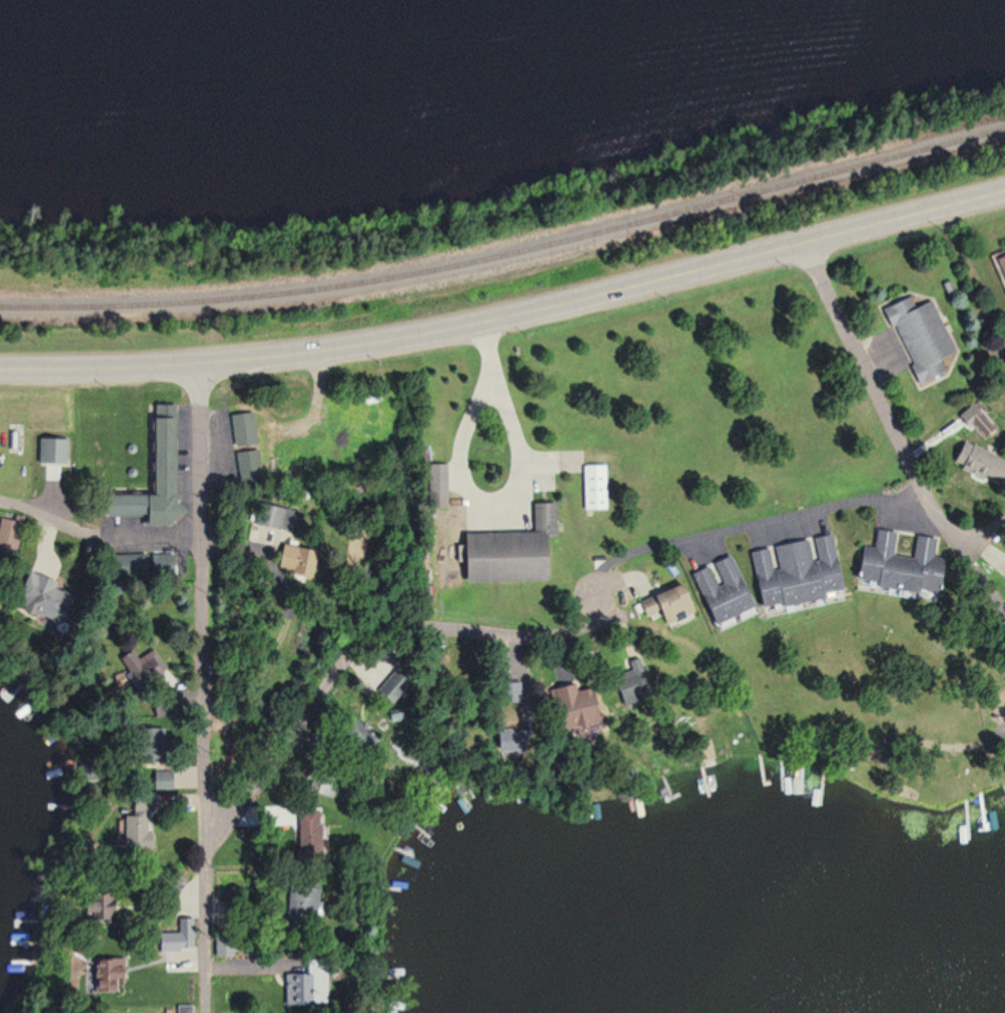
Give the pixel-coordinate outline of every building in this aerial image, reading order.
[(991,259),(1004,292),(1004,253),(991,259)] [(929,299),(911,307),(907,297),(882,306),(912,384),(942,373),(936,358),(950,353),(929,299)] [(1004,352),(996,352),(997,364),(1004,364),(1004,332),(1004,352)] [(164,416),(145,416),(145,506),(134,506),(134,521),(170,521),(170,506),(164,506),(164,416)] [(987,474),(997,454),(957,434),(947,453),(987,474)] [(443,506),(443,463),(424,463),(424,506),(443,506)] [(581,508),(604,508),(604,466),(581,466),(581,508)] [(457,581),(524,580),(524,570),(537,570),(537,535),(551,535),(551,502),(528,502),(528,531),(457,532),(457,581)] [(290,529),(290,507),(262,507),(262,529),(290,529)] [(28,523),(8,517),(0,545),(20,551),(28,523)] [(849,579),(927,594),(934,556),(929,555),(932,537),(911,533),(907,556),(887,553),(892,531),(872,527),(868,547),(855,545),(849,579)] [(744,549),(754,607),(836,593),(826,535),(744,549)] [(309,577),(312,550),(296,547),(293,575),(309,577)] [(749,605),(726,554),(686,572),(709,623),(749,605)] [(633,602),(646,633),(688,616),(675,585),(633,602)] [(541,689),(552,729),(594,718),(589,695),(578,698),(573,680),(541,689)] [(330,799),(337,780),(317,773),(310,791),(330,799)] [(121,814),(122,847),(144,847),(144,810),(147,810),(147,792),(125,792),(125,814),(121,814)] [(293,809),(293,864),(314,864),(314,809),(293,809)] [(309,888),(284,887),(282,927),(307,928),(309,888)] [(188,949),(188,918),(177,918),(177,935),(155,935),(155,949),(188,949)] [(213,938),(213,957),(227,957),(227,938),(213,938)] [(175,1012),(188,1012),(188,1003),(175,1003),(175,1012)]
